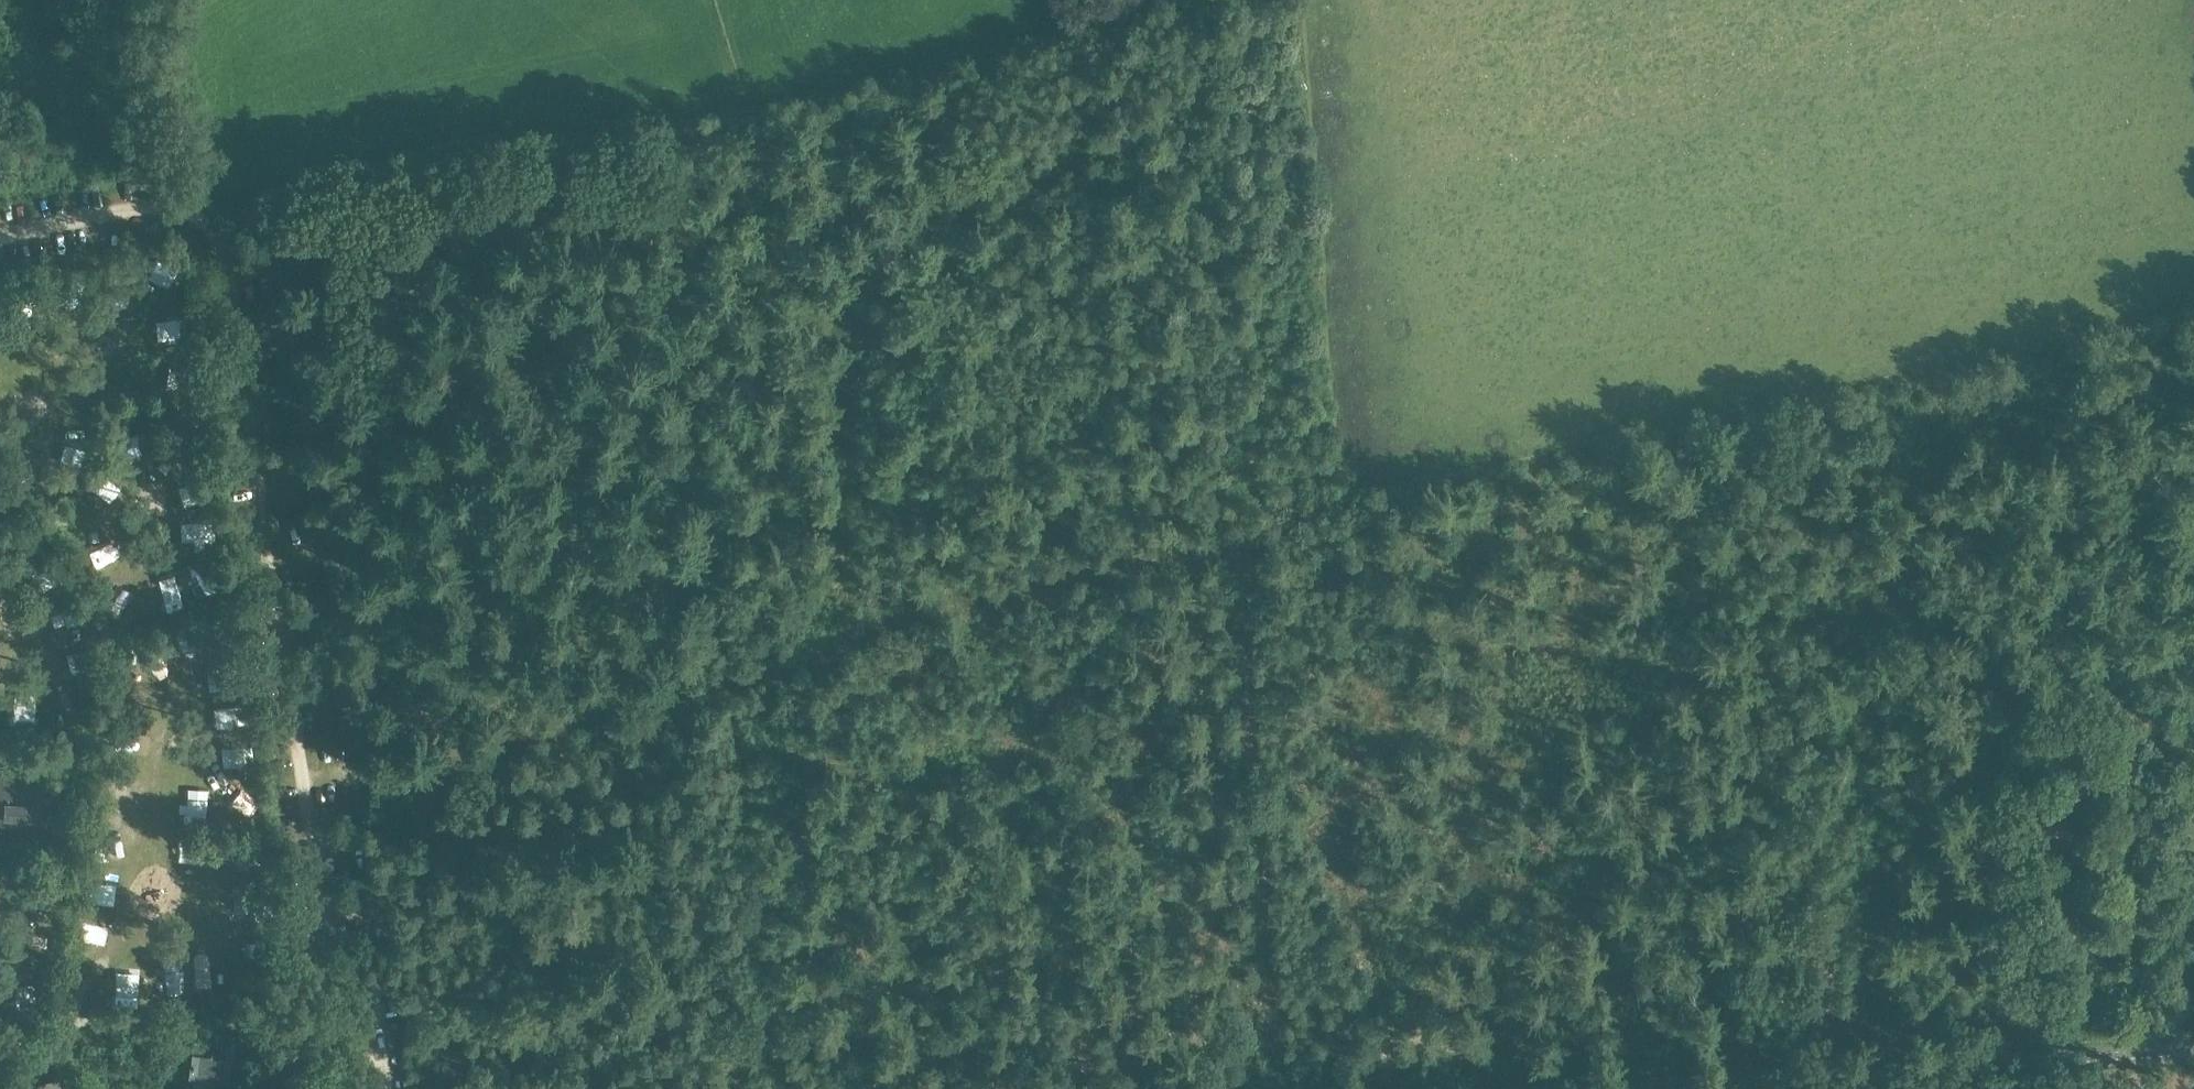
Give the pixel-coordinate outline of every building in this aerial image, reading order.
[(156,468),(178,492),(192,479),(170,455),(156,468)] [(117,606),(109,620),(121,628),(130,614),(117,606)] [(183,657),(204,656),(203,634),(182,635),(183,657)] [(228,757),(216,762),(228,790),(241,785),(228,757)] [(0,773),(0,843),(61,847),(64,776),(0,773)] [(232,1080),(237,1037),(222,1036),(220,1051),(215,1051),(214,1059),(192,1056),(190,1075),(232,1080)]
